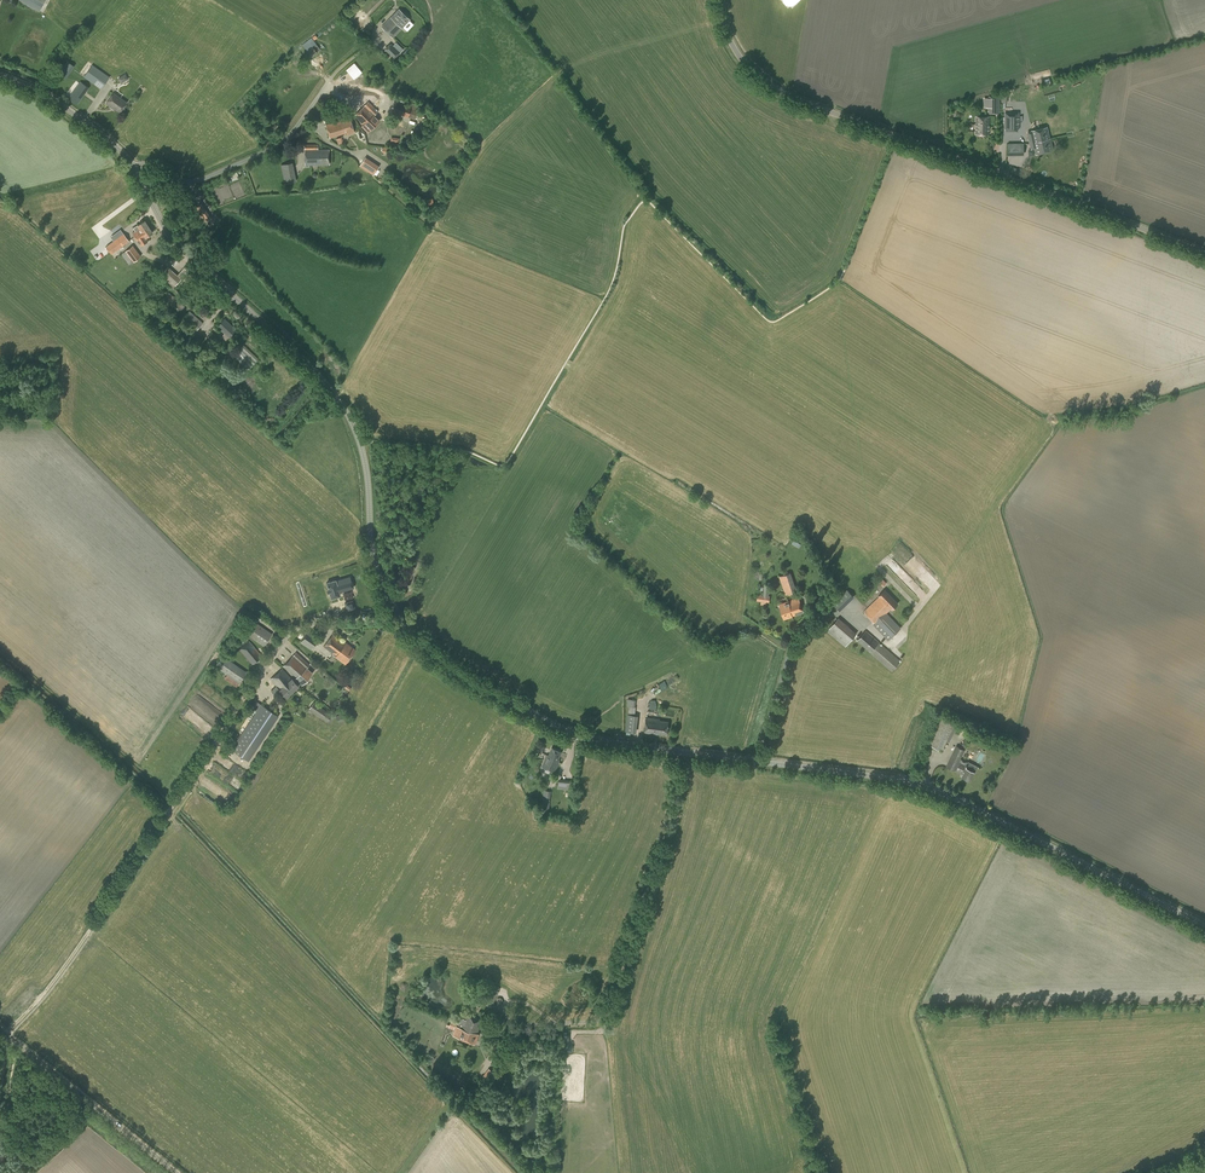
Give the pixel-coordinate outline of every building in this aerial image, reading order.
[(39,12),(45,0),(16,0),(39,12)] [(392,37),(409,19),(399,9),(382,27),(392,37)] [(317,52),(320,49),(313,39),(303,46),(307,51),(312,57),(317,52)] [(394,59),(400,52),(391,44),(385,50),(394,59)] [(58,73),(66,78),(75,66),(67,60),(58,73)] [(362,72),(354,63),(346,70),(349,74),(354,79),(362,72)] [(101,89),(110,76),(92,64),(83,77),(101,89)] [(126,73),(117,77),(120,83),(129,78),(126,73)] [(78,103),(89,88),(80,81),(74,89),(73,91),(68,97),(78,103)] [(120,99),(113,93),(106,103),(113,108),(115,108),(120,111),(121,112),(123,112),(125,109),(124,107),(125,106),(124,105),(126,102),(121,98),(120,99)] [(988,97),(988,107),(988,111),(989,111),(997,112),(999,112),(999,97),(998,97),(989,97),(988,97)] [(412,102),(411,105),(395,99),(390,111),(407,117),(407,116),(415,119),(420,105),(412,102)] [(368,132),(379,120),(374,115),(378,111),(368,101),(354,115),(363,124),(362,125),(368,132)] [(1005,129),(1018,129),(1018,112),(1006,112),(1005,129)] [(347,134),(354,132),(349,116),(340,119),(340,120),(326,125),(330,138),(347,133),(347,134)] [(989,117),(976,116),(976,134),(989,134),(989,117)] [(1047,127),(1031,131),(1032,136),(1028,137),(1029,144),(1033,143),(1036,154),(1053,150),(1050,138),(1049,138),(1047,127)] [(1019,155),(1019,148),(1024,148),(1024,143),(1007,143),(1007,155),(1019,155)] [(318,149),(318,144),(305,144),(305,150),(305,165),(329,164),(329,149),(318,149)] [(373,175),(379,166),(365,157),(359,166),(373,175)] [(285,184),(296,181),(292,162),(281,165),(285,184)] [(175,208),(185,201),(181,197),(172,203),(175,208)] [(202,202),(199,204),(208,220),(215,215),(208,204),(204,206),(202,202)] [(145,237),(152,232),(144,220),(137,225),(138,225),(133,228),(135,231),(134,231),(136,235),(139,233),(140,236),(143,234),(145,237)] [(121,230),(114,235),(116,238),(122,246),(129,241),(121,230)] [(148,240),(145,237),(143,234),(140,236),(139,233),(136,235),(134,231),(132,233),(140,245),(143,243),(144,244),(145,243),(146,243),(148,242),(148,241),(148,240)] [(111,254),(122,246),(116,238),(106,246),(111,254)] [(137,251),(133,245),(121,254),(129,265),(141,256),(141,257),(144,255),(140,249),(137,251)] [(177,274),(168,266),(162,273),(167,279),(165,281),(172,288),(186,273),(182,269),(177,274)] [(177,315),(185,306),(166,289),(158,298),(177,315)] [(190,342),(191,341),(189,338),(203,323),(189,310),(181,319),(189,327),(182,335),(190,342)] [(229,336),(236,329),(224,318),(217,326),(229,336)] [(220,346),(215,342),(219,338),(212,332),(206,338),(213,344),(218,349),(220,346)] [(248,370),(258,359),(242,344),(232,355),(248,370)] [(410,579),(415,567),(407,564),(403,576),(410,579)] [(785,595),(797,592),(790,573),(779,576),(785,595)] [(345,580),(340,581),(341,588),(341,596),(346,596),(351,596),(350,593),(358,592),(365,592),(365,583),(357,583),(350,583),(350,580),(345,580)] [(768,595),(770,585),(764,585),(763,594),(758,593),(757,601),(761,601),(760,604),(766,605),(767,602),(769,603),(770,596),(768,595)] [(833,603),(839,609),(840,610),(853,596),(848,591),(847,589),(841,595),(833,603)] [(892,609),(898,603),(885,590),(879,596),(864,611),(875,623),(873,625),(888,640),(901,628),(887,613),(891,608),(892,609)] [(784,619),(792,616),(792,615),(803,612),(798,597),(788,601),(779,604),(784,619)] [(816,611),(824,604),(819,599),(810,606),(816,611)] [(365,602),(357,602),(358,610),(366,610),(365,602)] [(845,647),(857,633),(838,617),(827,631),(845,647)] [(264,646),(272,633),(251,619),(243,631),(264,646)] [(312,647),(319,636),(309,629),(302,640),(295,636),(294,637),(292,641),(312,655),(316,649),(312,647)] [(892,671),(901,661),(879,641),(866,630),(856,640),(870,652),(892,671)] [(345,642),(332,634),(323,646),(333,654),(332,654),(335,656),(345,663),(355,649),(346,642),(345,642)] [(252,664),(262,656),(249,640),(239,648),(252,664)] [(302,684),(312,673),(307,668),(309,665),(296,653),(293,657),(283,666),(287,670),(302,684)] [(236,687),(239,683),(247,672),(222,655),(215,666),(227,674),(224,678),(236,687)] [(291,678),(282,668),(270,679),(276,686),(271,690),(275,694),(280,689),(286,697),(299,685),(292,678),(291,678)] [(627,706),(635,707),(636,700),(628,699),(627,706)] [(248,761),(279,716),(256,701),(253,706),(256,708),(255,710),(257,710),(231,749),(248,761)] [(327,721),(332,714),(314,702),(309,708),(327,721)] [(188,716),(194,722),(198,718),(192,712),(188,716)] [(339,723),(345,719),(342,713),(335,716),(339,723)] [(635,715),(628,714),(626,730),(634,732),(635,732),(637,716),(635,715)] [(941,750),(955,722),(942,716),(928,743),(941,750)] [(667,734),(668,721),(659,720),(660,719),(646,717),(644,733),(658,734),(658,733),(667,734)] [(966,766),(958,762),(964,750),(956,746),(946,766),(954,770),(954,769),(963,774),(962,776),(969,780),(973,772),(974,772),(977,766),(968,762),(966,766)] [(555,761),(559,762),(560,760),(558,759),(562,751),(552,747),(548,755),(547,754),(545,758),(553,761),(554,759),(555,760),(555,761)] [(555,771),(559,762),(555,761),(555,760),(554,759),(553,761),(545,758),(542,766),(555,771)] [(572,790),(572,787),(573,782),(559,780),(558,788),(572,790)] [(549,809),(551,791),(544,790),(542,808),(549,809)] [(494,1003),(500,988),(489,983),(483,998),(485,999),(484,1000),(492,1003),(492,1002),(494,1003)] [(474,1030),(478,1031),(482,1020),(468,1014),(462,1028),(462,1029),(467,1030),(467,1029),(473,1032),(474,1030)] [(462,1029),(462,1028),(461,1028),(457,1036),(475,1043),(478,1033),(477,1033),(478,1031),(474,1030),(473,1032),(467,1029),(467,1030),(462,1029)] [(514,1048),(520,1040),(517,1038),(512,1046),(510,1044),(502,1054),(506,1058),(514,1048)] [(513,1068),(516,1064),(510,1060),(507,1064),(513,1068)] [(489,1081),(495,1073),(489,1068),(483,1076),(489,1081)]
